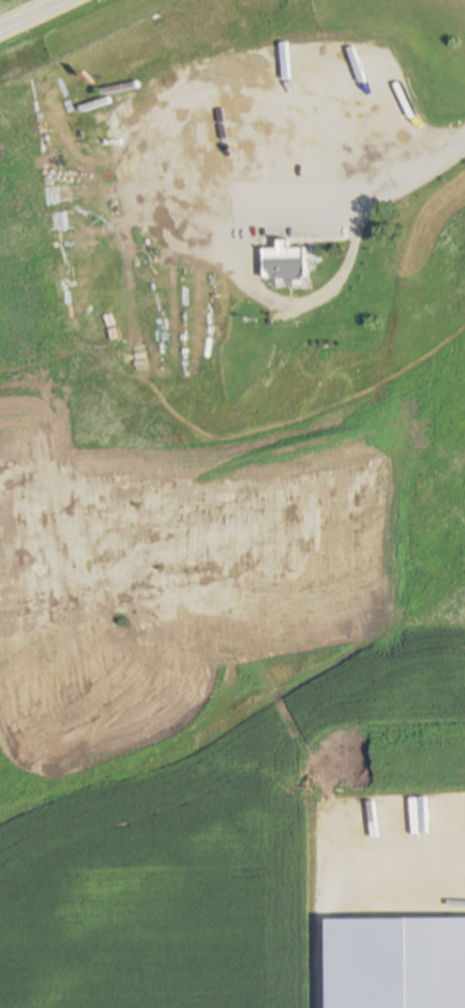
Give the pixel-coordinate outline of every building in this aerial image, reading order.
[(304,280),(304,246),(260,246),(260,280),(304,280)]
